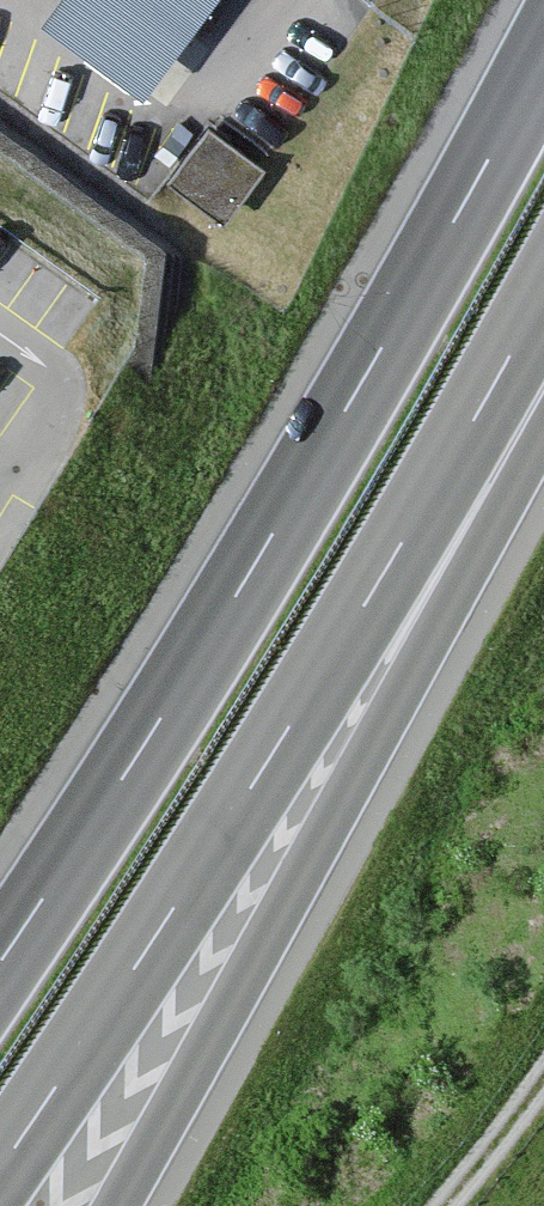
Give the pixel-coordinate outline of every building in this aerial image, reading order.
[(45,29),(144,103),(221,0),(67,0),(45,29)] [(212,117),(178,167),(228,201),(262,152),(212,117)]
